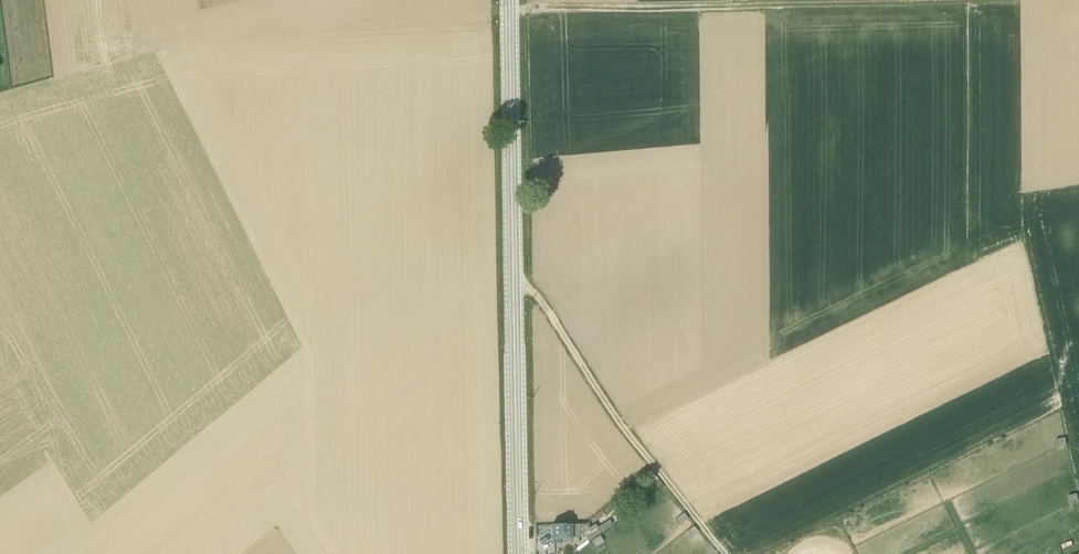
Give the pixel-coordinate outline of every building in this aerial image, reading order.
[(552,524),(553,539),(563,539),(563,543),(578,543),(579,536),(585,536),(589,542),(611,524),(609,520),(598,528),(596,524),(589,528),(587,524),(552,524)] [(604,541),(600,535),(592,541),(596,547),(604,541)]
